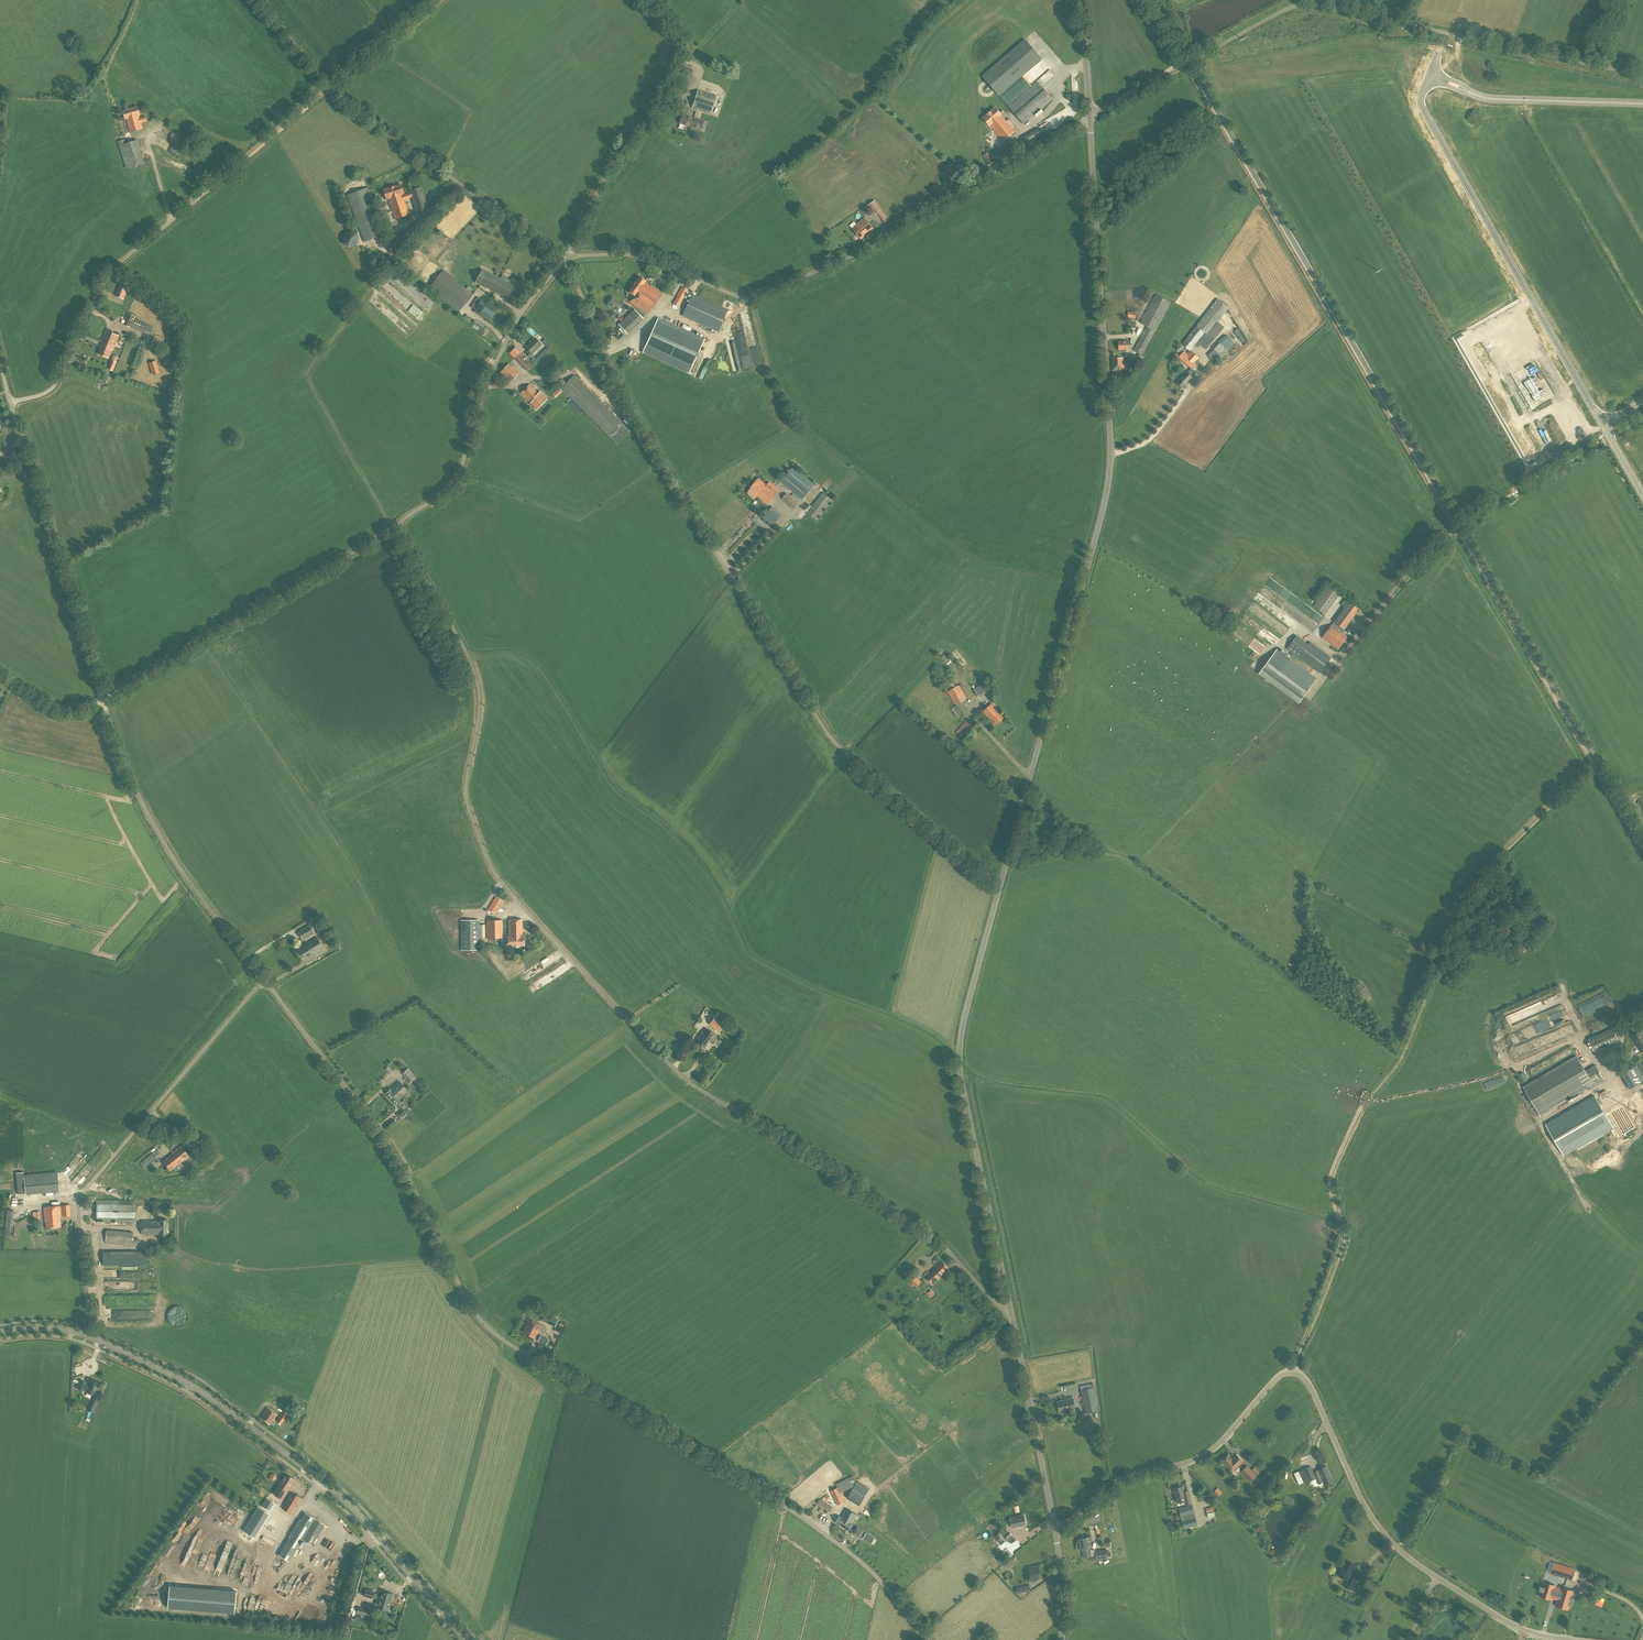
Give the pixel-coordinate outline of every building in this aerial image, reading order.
[(1039,8),(1050,43),(1055,42),(1043,6),(1039,8)] [(1041,59),(1025,39),(982,76),(999,95),(1041,59)] [(1045,60),(1035,68),(1041,75),(1051,67),(1045,60)] [(684,90),(691,74),(685,71),(684,75),(678,87),(684,90)] [(1024,124),(1053,99),(1037,81),(1008,106),(1024,124)] [(710,114),(716,96),(698,89),(692,108),(710,114)] [(140,117),(139,115),(140,115),(137,106),(123,111),(125,119),(126,119),(130,133),(143,129),(141,123),(147,121),(145,116),(140,117)] [(1015,131),(1001,115),(1002,115),(995,107),(983,118),(989,126),(990,125),(1004,141),(1015,131)] [(703,121),(682,114),(679,123),(700,130),(703,121)] [(192,151),(198,135),(191,132),(184,148),(192,151)] [(181,146),(184,138),(173,133),(169,140),(181,146)] [(126,143),(125,139),(118,141),(126,168),(145,163),(138,140),(126,143)] [(402,195),(402,194),(404,193),(401,184),(383,190),(386,199),(388,199),(395,220),(409,215),(404,200),(411,197),(416,213),(429,208),(422,186),(409,191),(409,193),(402,195)] [(364,242),(385,234),(368,187),(346,195),(364,242)] [(875,200),(868,205),(874,215),(882,209),(875,200)] [(885,223),(889,219),(882,210),(878,214),(885,223)] [(861,239),(873,228),(864,218),(852,228),(861,239)] [(352,247),(355,245),(357,242),(358,238),(356,234),(352,232),(349,232),(345,234),(343,237),(343,241),(344,245),(348,247),(352,247)] [(508,298),(514,285),(482,269),(476,282),(508,298)] [(466,289),(443,270),(428,288),(458,312),(473,295),(471,293),(473,290),(468,286),(466,289)] [(647,315),(662,293),(645,282),(646,280),(639,276),(628,291),(634,296),(630,302),(647,315)] [(124,299),(130,285),(120,281),(115,296),(124,299)] [(678,307),(688,290),(682,286),(677,296),(673,304),(678,307)] [(398,300),(420,321),(427,314),(405,293),(398,300)] [(718,332),(727,310),(692,294),(682,316),(718,332)] [(1140,359),(1142,355),(1171,302),(1156,294),(1140,323),(1146,327),(1133,351),(1139,353),(1137,357),(1140,359)] [(622,303),(613,297),(607,305),(617,311),(620,307),(625,310),(628,305),(623,302),(622,303)] [(1206,349),(1224,327),(1218,322),(1229,307),(1217,298),(1182,344),(1189,350),(1190,349),(1191,350),(1193,347),(1192,347),(1194,344),(1198,347),(1200,344),(1206,349)] [(492,321),(497,312),(481,303),(476,311),(492,321)] [(627,334),(643,319),(634,309),(618,324),(627,334)] [(150,335),(153,327),(147,325),(148,324),(134,318),(135,316),(128,313),(124,324),(126,325),(130,327),(144,333),(150,335)] [(658,319),(643,352),(688,372),(703,340),(658,319)] [(113,350),(114,347),(119,336),(106,331),(101,342),(100,345),(101,345),(98,354),(109,358),(112,349),(113,350)] [(1230,350),(1232,348),(1230,346),(1233,343),(1225,335),(1218,342),(1219,343),(1208,355),(1214,362),(1225,350),(1226,350),(1227,348),(1230,350)] [(530,358),(534,355),(533,353),(541,344),(535,338),(530,343),(526,348),(528,350),(525,353),(530,358)] [(547,347),(535,359),(534,357),(531,360),(535,364),(537,361),(552,346),(545,339),(542,342),(547,347)] [(1123,353),(1123,350),(1130,349),(1129,340),(1118,341),(1118,350),(1119,350),(1119,353),(1110,354),(1110,361),(1111,361),(1112,371),(1117,371),(1117,369),(1120,369),(1120,370),(1124,370),(1123,353)] [(532,367),(527,361),(528,360),(529,359),(527,357),(526,358),(520,352),(519,354),(516,351),(514,354),(513,353),(512,353),(509,350),(508,352),(514,358),(528,371),(532,367)] [(1199,358),(1190,350),(1187,354),(1184,352),(1179,357),(1191,368),(1187,372),(1187,371),(1177,382),(1183,388),(1193,377),(1191,375),(1195,371),(1193,369),(1200,362),(1197,360),(1199,358)] [(114,355),(108,369),(113,370),(116,362),(118,357),(114,355)] [(156,360),(149,363),(152,375),(160,372),(156,360)] [(510,383),(520,373),(509,363),(500,372),(510,383)] [(631,431),(574,374),(566,382),(562,378),(557,384),(561,388),(617,445),(631,431)] [(1115,392),(1123,391),(1124,386),(1125,386),(1124,382),(1114,383),(1115,392)] [(538,393),(530,384),(521,393),(537,409),(547,398),(540,391),(538,393)] [(559,397),(563,393),(558,388),(554,392),(559,397)] [(802,499),(814,485),(793,467),(781,482),(802,499)] [(766,485),(759,478),(749,490),(747,493),(755,499),(757,496),(768,505),(780,490),(769,481),(766,485)] [(794,509),(799,503),(792,496),(793,495),(788,491),(782,499),(794,509)] [(817,520),(833,500),(823,492),(807,512),(817,520)] [(773,526),(782,515),(772,506),(763,517),(773,526)] [(731,539),(725,546),(731,551),(737,545),(731,539)] [(1325,615),(1340,594),(1328,586),(1313,606),(1325,615)] [(1331,626),(1323,637),(1330,642),(1329,642),(1331,644),(1338,649),(1347,637),(1342,634),(1345,629),(1345,628),(1355,614),(1345,607),(1331,626)] [(1308,644),(1303,639),(1297,635),(1293,639),(1286,649),(1319,673),(1331,657),(1310,641),(1308,644)] [(1258,674),(1298,703),(1317,679),(1277,649),(1258,674)] [(960,662),(965,660),(961,651),(956,653),(960,662)] [(956,687),(953,680),(943,686),(946,693),(947,692),(955,705),(967,698),(967,699),(970,697),(962,683),(956,687)] [(979,698),(990,690),(985,682),(974,689),(979,698)] [(958,719),(967,712),(959,703),(951,709),(958,719)] [(995,726),(1005,717),(992,703),(982,711),(995,726)] [(963,738),(974,725),(967,719),(956,733),(963,738)] [(1538,925),(1525,906),(1515,912),(1521,921),(1523,920),(1531,930),(1538,925)] [(461,950),(481,950),(481,943),(480,943),(479,920),(461,920),(461,950)] [(503,920),(487,920),(487,938),(503,938),(503,937),(503,920)] [(508,937),(508,946),(524,946),(524,936),(522,936),(522,920),(509,920),(509,936),(508,936),(508,937)] [(1524,935),(1530,931),(1523,922),(1517,926),(1524,935)] [(303,941),(315,933),(309,924),(298,931),(303,940),(303,941)] [(1508,935),(1512,932),(1507,924),(1502,928),(1508,935)] [(1521,955),(1534,945),(1526,936),(1514,946),(1521,955)] [(314,954),(324,948),(317,937),(307,943),(308,944),(299,949),(305,958),(313,953),(314,954)] [(1363,987),(1361,984),(1357,986),(1359,990),(1358,991),(1363,999),(1370,995),(1365,986),(1363,987)] [(1583,1017),(1613,1005),(1608,993),(1578,1006),(1583,1017)] [(719,1032),(719,1031),(725,1023),(714,1016),(709,1024),(719,1032)] [(716,1035),(707,1028),(704,1032),(703,1032),(697,1039),(699,1041),(696,1044),(704,1049),(709,1042),(713,1045),(718,1038),(716,1036),(716,1035)] [(1613,1028),(1589,1038),(1594,1051),(1618,1040),(1613,1028)] [(1640,1031),(1632,1036),(1638,1046),(1642,1052),(1642,1051),(1642,1035),(1640,1031)] [(1586,1070),(1577,1055),(1523,1086),(1541,1116),(1586,1089),(1587,1091),(1605,1080),(1596,1064),(1586,1070)] [(397,1056),(386,1067),(392,1074),(404,1063),(397,1056)] [(1630,1089),(1642,1082),(1634,1067),(1621,1074),(1630,1089)] [(410,1082),(416,1077),(416,1076),(408,1068),(402,1074),(410,1082)] [(408,1091),(399,1082),(391,1090),(390,1089),(386,1094),(397,1105),(402,1101),(399,1099),(408,1091)] [(1642,1093),(1609,1112),(1622,1134),(1642,1122),(1642,1093)] [(1595,1095),(1545,1124),(1564,1156),(1614,1127),(1595,1095)] [(412,1107),(407,1102),(403,1105),(405,1108),(403,1109),(406,1112),(412,1107)] [(1615,1138),(1620,1134),(1616,1127),(1611,1130),(1615,1138)] [(192,1153),(202,1145),(194,1135),(184,1143),(192,1153)] [(99,1164),(110,1150),(104,1146),(94,1160),(99,1164)] [(177,1164),(178,1165),(189,1156),(181,1146),(173,1153),(163,1161),(170,1170),(177,1164)] [(144,1169),(157,1158),(156,1157),(160,1153),(157,1149),(139,1164),(144,1169)] [(26,1195),(60,1192),(58,1172),(24,1175),(26,1195)] [(136,1220),(136,1202),(97,1201),(96,1220),(136,1220)] [(71,1216),(70,1204),(62,1205),(60,1205),(44,1207),(45,1218),(46,1218),(46,1228),(61,1227),(60,1216),(63,1216),(71,1216)] [(12,1230),(14,1210),(7,1210),(5,1229),(12,1230)] [(168,1235),(168,1220),(159,1220),(142,1220),(142,1234),(159,1234),(159,1235),(168,1235)] [(142,1247),(142,1241),(139,1238),(133,1237),(134,1232),(107,1229),(105,1244),(131,1246),(142,1247)] [(136,1265),(136,1256),(108,1256),(108,1265),(136,1265)] [(940,1276),(949,1267),(943,1261),(931,1273),(930,1272),(925,1277),(933,1285),(940,1277),(940,1276)] [(917,1288),(922,1283),(917,1277),(920,1274),(917,1270),(908,1279),(917,1288)] [(555,1327),(558,1320),(549,1315),(545,1322),(555,1327)] [(540,1329),(542,1325),(529,1318),(527,1320),(528,1321),(523,1332),(535,1338),(540,1328),(540,1329)] [(538,1339),(541,1341),(546,1344),(549,1339),(544,1336),(541,1334),(538,1339)] [(93,1395),(99,1383),(92,1380),(89,1385),(86,1383),(81,1380),(77,1388),(83,1391),(84,1388),(87,1390),(86,1391),(93,1395)] [(1085,1414),(1098,1411),(1097,1405),(1098,1405),(1095,1387),(1080,1390),(1085,1414)] [(1059,1412),(1075,1409),(1073,1398),(1057,1401),(1059,1412)] [(92,1401),(88,1410),(94,1413),(98,1403),(92,1401)] [(270,1424),(277,1414),(268,1407),(261,1417),(270,1424)] [(281,1425),(289,1414),(284,1410),(276,1421),(281,1425)] [(1232,1459),(1228,1455),(1222,1461),(1232,1472),(1243,1461),(1237,1455),(1232,1459)] [(1250,1481),(1257,1475),(1247,1465),(1241,1471),(1250,1481)] [(1313,1471),(1311,1466),(1302,1469),(1303,1470),(1300,1471),(1303,1478),(1304,1478),(1305,1481),(1307,1480),(1308,1482),(1315,1478),(1318,1484),(1323,1482),(1325,1485),(1333,1481),(1326,1466),(1313,1471)] [(1257,1475),(1260,1472),(1254,1467),(1251,1470),(1257,1475)] [(282,1499),(295,1479),(286,1473),(273,1493),(282,1499)] [(854,1486),(847,1498),(859,1506),(866,1494),(854,1486)] [(1185,1496),(1183,1486),(1173,1489),(1177,1503),(1185,1501),(1186,1505),(1192,1503),(1189,1495),(1185,1496)] [(838,1487),(830,1491),(837,1505),(844,1501),(840,1492),(838,1487)] [(1219,1496),(1222,1493),(1218,1488),(1214,1491),(1219,1496)] [(291,1513),(300,1497),(292,1492),(282,1508),(291,1513)] [(262,1505),(268,1509),(272,1502),(266,1498),(262,1505)] [(830,1512),(833,1507),(820,1499),(817,1504),(830,1512)] [(1183,1529),(1198,1526),(1192,1504),(1178,1508),(1183,1529)] [(249,1520),(259,1526),(267,1513),(258,1507),(249,1520)] [(848,1530),(857,1515),(847,1509),(842,1517),(840,1515),(835,1523),(848,1530)] [(305,1513),(279,1555),(288,1561),(302,1539),(312,1545),(325,1525),(315,1518),(305,1513)] [(1012,1528),(1026,1525),(1024,1515),(1010,1518),(1012,1528)] [(857,1526),(853,1533),(861,1537),(864,1530),(857,1526)] [(1006,1540),(1012,1535),(1006,1529),(1000,1534),(1006,1540)] [(875,1537),(867,1533),(863,1538),(871,1543),(875,1537)] [(1088,1547),(1086,1537),(1079,1539),(1079,1544),(1076,1544),(1077,1550),(1082,1549),(1083,1558),(1091,1557),(1089,1547),(1088,1547)] [(324,1546),(330,1550),(335,1542),(330,1538),(324,1546)] [(1021,1552),(1023,1556),(1030,1550),(1028,1547),(1021,1552)] [(1107,1551),(1107,1549),(1095,1551),(1096,1560),(1111,1558),(1110,1551),(1107,1551)] [(1356,1565),(1346,1560),(1338,1575),(1347,1580),(1344,1586),(1351,1590),(1356,1581),(1349,1577),(1356,1565)] [(302,1568),(290,1576),(293,1580),(298,1577),(297,1575),(303,1571),(303,1570),(307,1567),(305,1563),(300,1567),(302,1568)] [(1554,1564),(1551,1574),(1572,1581),(1575,1570),(1554,1564)] [(1029,1582),(1037,1581),(1037,1577),(1040,1577),(1038,1566),(1029,1567),(1030,1575),(1027,1575),(1029,1582)] [(252,1596),(259,1598),(261,1589),(262,1590),(265,1579),(259,1578),(257,1584),(254,1583),(253,1588),(252,1596)] [(306,1600),(315,1585),(306,1580),(303,1585),(299,1583),(296,1590),(294,1589),(292,1592),(306,1600)] [(1539,1585),(1537,1591),(1539,1591),(1537,1595),(1550,1599),(1551,1597),(1557,1599),(1556,1601),(1555,1605),(1568,1609),(1569,1605),(1570,1605),(1573,1596),(1572,1595),(1573,1591),(1561,1587),(1560,1589),(1554,1588),(1554,1585),(1546,1583),(1544,1587),(1539,1585)] [(168,1608),(235,1613),(236,1591),(170,1585),(168,1608)] [(1017,1593),(1031,1591),(1030,1585),(1016,1588),(1017,1593)] [(373,1598),(375,1592),(366,1590),(365,1595),(373,1598)] [(391,1611),(393,1603),(391,1602),(393,1594),(381,1590),(376,1607),(391,1611)] [(328,1609),(330,1601),(319,1598),(317,1606),(328,1609)] [(368,1621),(371,1610),(358,1607),(355,1617),(368,1621)]
